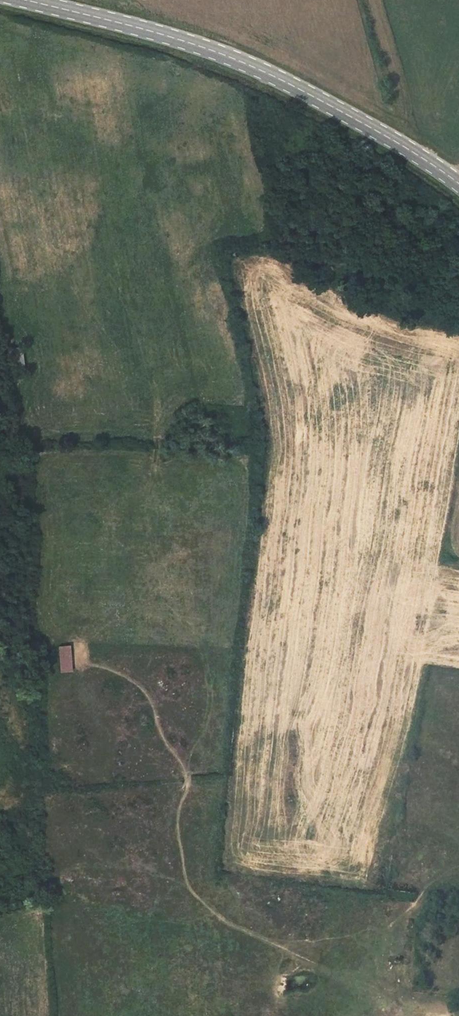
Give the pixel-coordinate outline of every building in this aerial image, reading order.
[(60,673),(71,672),(70,645),(59,646),(60,673)]
